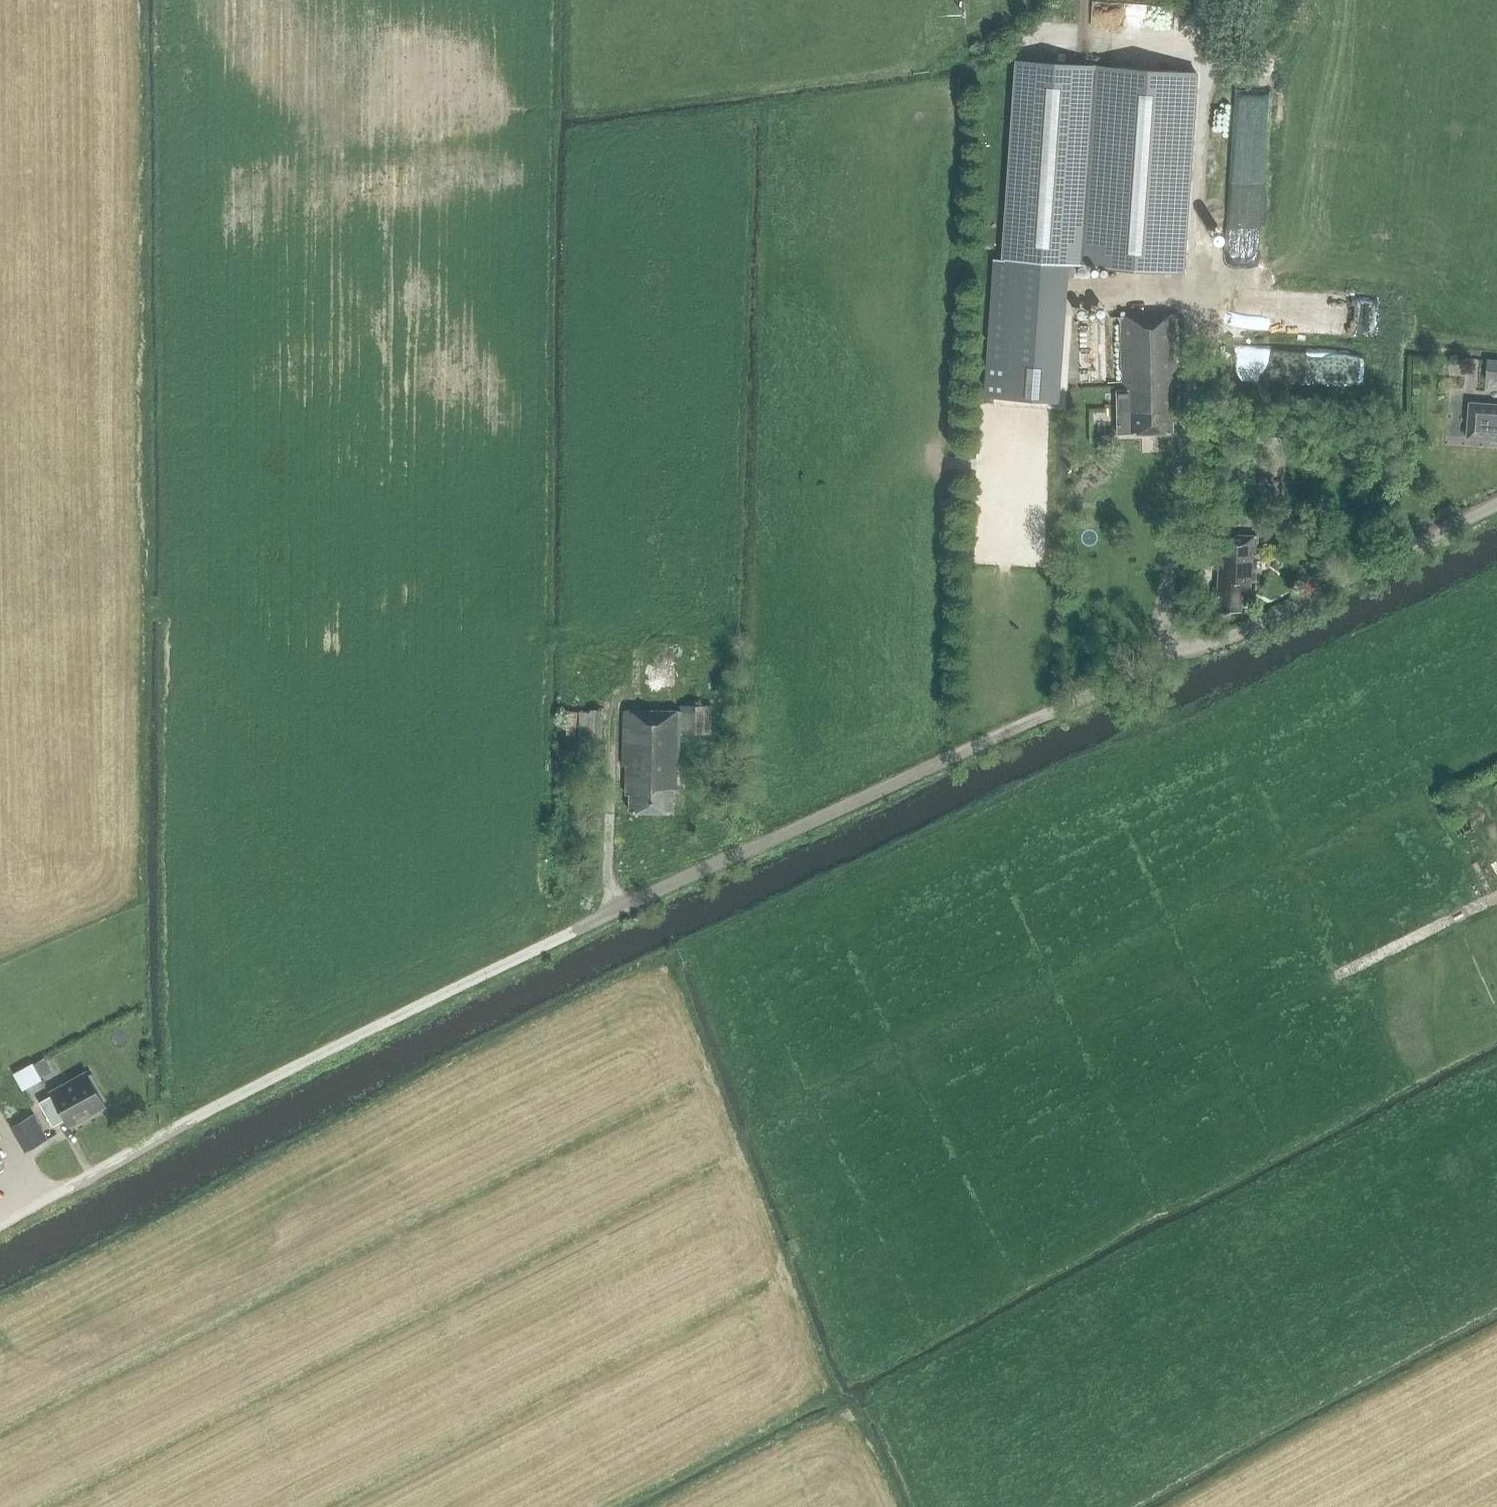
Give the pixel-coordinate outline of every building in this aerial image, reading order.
[(999,261),(1081,267),(1182,273),(1195,74),(1095,68),(1014,62),(999,261)] [(1241,113),(1267,117),(1270,98),(1243,94),(1241,113)] [(1172,411),(1181,411),(1178,317),(1072,321),(1073,385),(1122,384),(1122,391),(1116,391),(1116,434),(1172,433),(1172,411)] [(1496,381),(1496,360),(1486,359),(1485,380),(1496,381)] [(1053,366),(980,361),(977,399),(1050,404),(1053,366)] [(1468,406),(1466,442),(1496,444),(1496,409),(1468,406)] [(1257,557),(1258,539),(1217,536),(1215,569),(1218,569),(1217,588),(1215,588),(1213,612),(1224,613),(1224,612),(1240,613),(1242,592),(1249,592),(1250,582),(1255,583),(1257,564),(1252,563),(1252,556),(1257,557)] [(680,792),(680,774),(680,735),(711,735),(711,705),(680,705),(680,713),(623,712),(623,767),(626,767),(625,795),(629,795),(629,814),(673,815),(673,791),(680,792)] [(602,710),(579,709),(578,737),(601,738),(602,710)] [(25,1088),(45,1078),(36,1060),(16,1070),(25,1088)] [(69,1127),(105,1107),(103,1103),(106,1101),(92,1075),(88,1077),(86,1073),(50,1092),(52,1096),(39,1103),(52,1127),(65,1120),(69,1127)] [(26,1149),(50,1138),(37,1111),(13,1123),(26,1149)]
